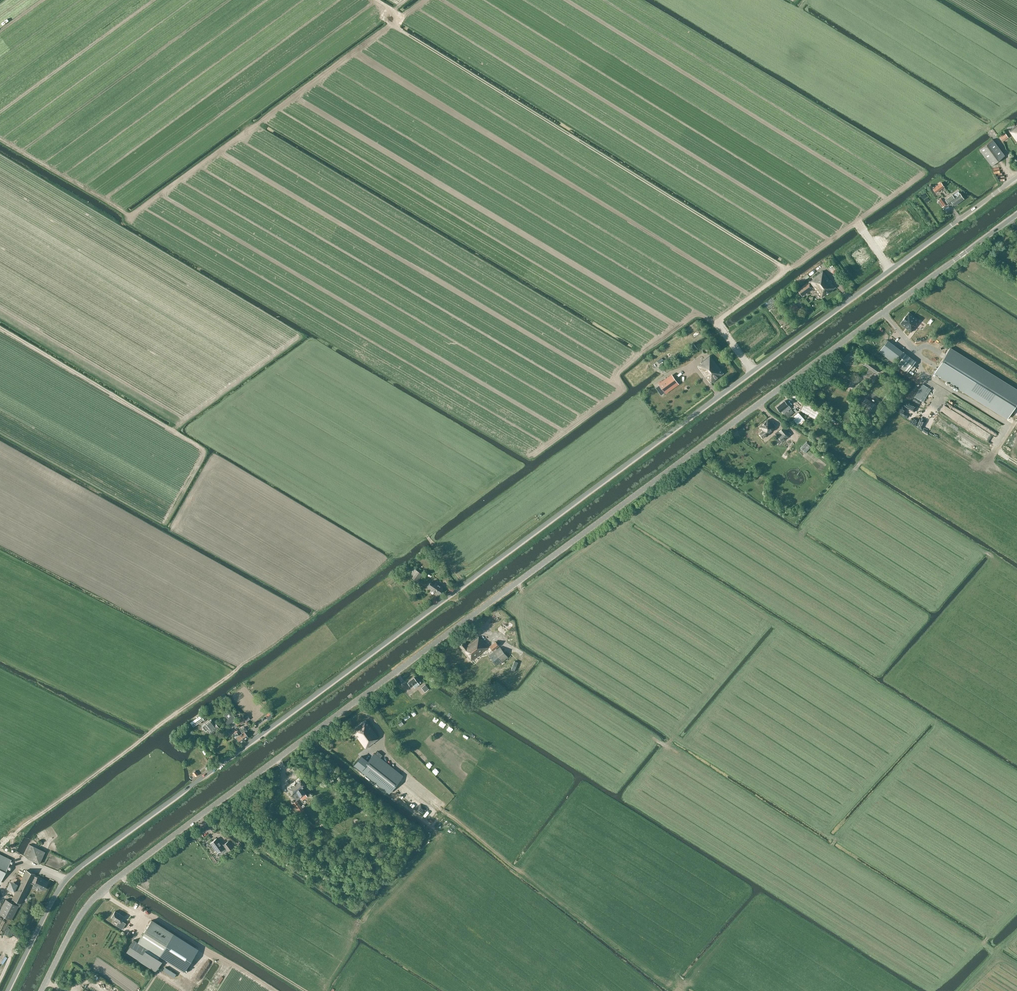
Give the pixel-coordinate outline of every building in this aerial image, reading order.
[(1016,121),(1009,127),(1010,129),(1009,130),(1016,141),(1016,122),(1016,121)] [(1008,137),(1005,133),(999,137),(1002,141),(1008,137)] [(993,139),(979,149),(991,165),(1005,155),(993,139)] [(934,187),(937,191),(942,187),(940,183),(937,185),(934,187)] [(949,205),(952,202),(955,205),(964,199),(960,193),(954,197),(952,195),(946,200),(949,205)] [(823,270),(798,289),(802,296),(814,288),(821,297),(835,287),(823,270)] [(795,310),(800,306),(797,301),(792,305),(795,310)] [(903,319),(900,323),(911,332),(917,325),(916,324),(919,320),(909,312),(906,316),(905,316),(903,319)] [(906,372),(915,360),(888,340),(879,351),(906,372)] [(1007,417),(1016,402),(1016,389),(949,348),(934,372),(1007,417)] [(851,351),(842,359),(847,365),(857,358),(851,351)] [(701,363),(698,365),(711,383),(724,372),(710,355),(700,362),(701,363)] [(880,368),(876,366),(877,366),(871,362),(868,360),(864,365),(876,373),(880,368)] [(673,375),(660,385),(665,392),(678,383),(673,375)] [(866,398),(861,404),(869,410),(874,404),(866,398)] [(785,401),(777,407),(781,412),(782,411),(784,413),(785,413),(789,410),(791,408),(788,405),(785,401)] [(760,426),(763,431),(760,434),(763,438),(775,428),(768,419),(760,426)] [(782,433),(778,437),(781,439),(780,440),(782,441),(790,435),(787,431),(786,431),(783,428),(780,431),(782,433)] [(806,451),(812,445),(808,440),(802,446),(806,451)] [(422,574),(414,568),(409,576),(417,581),(422,574)] [(427,586),(431,589),(431,590),(438,595),(443,587),(436,582),(434,585),(430,581),(427,586)] [(481,639),(479,636),(467,645),(465,642),(460,646),(471,661),(486,649),(489,653),(493,650),(499,645),(496,641),(489,647),(482,639),(481,639)] [(500,647),(489,655),(497,665),(508,657),(500,647)] [(518,660),(519,658),(518,657),(518,656),(518,655),(517,655),(516,654),(515,653),(514,653),(513,653),(512,653),(511,654),(510,654),(510,655),(509,656),(508,658),(508,659),(509,660),(509,661),(510,662),(511,663),(513,663),(514,663),(515,663),(516,662),(517,662),(518,660)] [(419,684),(421,682),(417,677),(415,678),(414,677),(407,682),(411,687),(413,685),(415,687),(419,684)] [(425,692),(431,686),(427,682),(423,685),(424,687),(422,689),(425,692)] [(229,710),(224,714),(228,719),(225,722),(228,726),(236,718),(229,710)] [(204,719),(200,714),(190,722),(193,727),(198,723),(197,723),(200,720),(201,721),(204,719)] [(243,717),(235,723),(237,726),(245,719),(243,717)] [(205,723),(202,726),(206,731),(208,729),(211,733),(219,727),(215,723),(214,723),(211,720),(210,721),(206,724),(205,723)] [(375,742),(375,741),(379,738),(368,723),(366,720),(352,730),(365,749),(375,742)] [(242,733),(240,734),(244,740),(248,737),(245,732),(247,730),(244,726),(240,730),(242,733)] [(240,743),(244,740),(240,734),(239,735),(237,732),(233,735),(235,738),(236,738),(240,743)] [(367,761),(360,756),(354,764),(389,792),(402,776),(374,753),(367,761)] [(305,792),(302,788),(306,785),(305,784),(305,783),(300,776),(287,786),(292,793),(296,799),(300,796),(302,798),(307,795),(305,793),(305,792)] [(296,799),(292,803),(300,813),(304,809),(296,799)] [(222,842),(221,843),(217,838),(210,843),(217,852),(219,851),(220,852),(226,848),(228,851),(233,847),(228,841),(223,844),(222,842)] [(27,857),(27,858),(39,864),(45,851),(33,845),(29,844),(24,856),(27,857)] [(11,859),(0,854),(0,882),(11,859)] [(26,870),(19,884),(10,880),(7,887),(15,892),(12,898),(12,899),(11,901),(6,899),(0,910),(0,914),(12,920),(19,906),(20,906),(31,883),(44,889),(48,882),(43,879),(38,876),(35,875),(35,874),(26,870)] [(115,911),(111,917),(118,922),(116,925),(122,929),(126,923),(121,920),(123,916),(115,911)] [(133,939),(126,951),(156,970),(163,958),(184,971),(198,949),(151,920),(137,942),(133,939)] [(175,973),(164,966),(161,971),(172,978),(175,973)]
